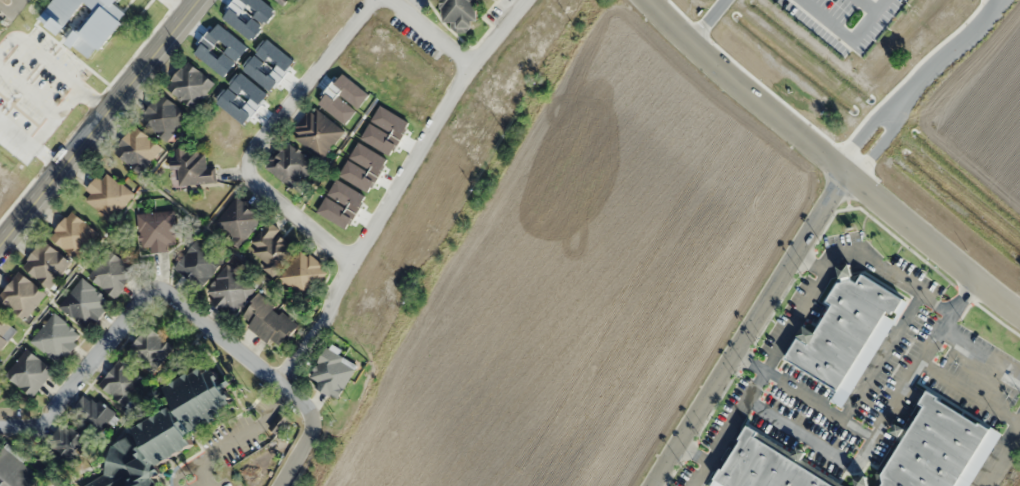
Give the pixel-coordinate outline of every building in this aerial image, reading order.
[(443,19),(458,33),(479,22),(478,0),(443,0),(443,19)] [(214,83),(187,60),(165,87),(192,110),(214,83)] [(188,115),(160,92),(138,119),(166,141),(188,115)] [(323,159),(344,129),(311,107),(290,137),(323,159)] [(113,155),(143,172),(160,143),(130,126),(113,155)] [(295,190),(315,163),(285,141),(264,168),(295,190)] [(214,167),(206,167),(205,148),(176,150),(178,185),(215,183),(214,167)] [(133,191),(106,173),(102,179),(95,174),(80,198),(114,220),(133,191)] [(213,224),(238,247),(263,220),(238,196),(213,224)] [(98,235),(73,210),(49,235),(74,259),(98,235)] [(175,211),(139,212),(139,247),(152,247),(152,252),(168,252),(168,245),(176,245),(175,211)] [(266,262),(261,267),(273,276),(297,247),(267,222),(247,247),(266,262)] [(173,267),(200,289),(223,261),(197,239),(173,267)] [(70,259),(40,240),(22,269),(52,288),(70,259)] [(113,298),(137,274),(111,249),(87,274),(113,298)] [(302,302),(329,271),(303,249),(276,280),(302,302)] [(203,292),(229,317),(256,289),(231,264),(203,292)] [(783,362),(840,393),(885,310),(894,315),(904,297),(861,274),(858,281),(848,276),(852,269),(848,266),(813,331),(803,325),(783,362)] [(46,294),(19,271),(0,294),(0,300),(24,320),(46,294)] [(88,331),(111,302),(81,278),(58,307),(88,331)] [(299,324),(259,292),(238,319),(278,350),(299,324)] [(59,364),(83,337),(55,312),(31,339),(59,364)] [(13,328),(0,319),(0,347),(13,328)] [(174,345),(146,325),(126,354),(153,374),(174,345)] [(341,349),(327,342),(308,383),(340,398),(356,363),(339,355),(341,349)] [(54,371),(27,348),(5,375),(32,397),(54,371)] [(147,379),(120,357),(98,384),(125,406),(147,379)] [(213,370),(203,368),(164,385),(175,409),(134,427),(141,442),(135,445),(131,436),(113,444),(106,475),(81,485),(162,485),(158,477),(163,475),(158,463),(195,447),(188,433),(227,416),(229,405),(213,370)] [(921,391),(872,485),(954,485),(986,425),(921,391)] [(53,450),(72,460),(84,435),(65,426),(53,450)] [(741,433),(714,485),(845,485),(741,433)] [(42,473),(2,445),(0,448),(0,485),(34,485),(42,473)] [(866,485),(868,480),(862,477),(858,485),(869,485),(866,485)]
